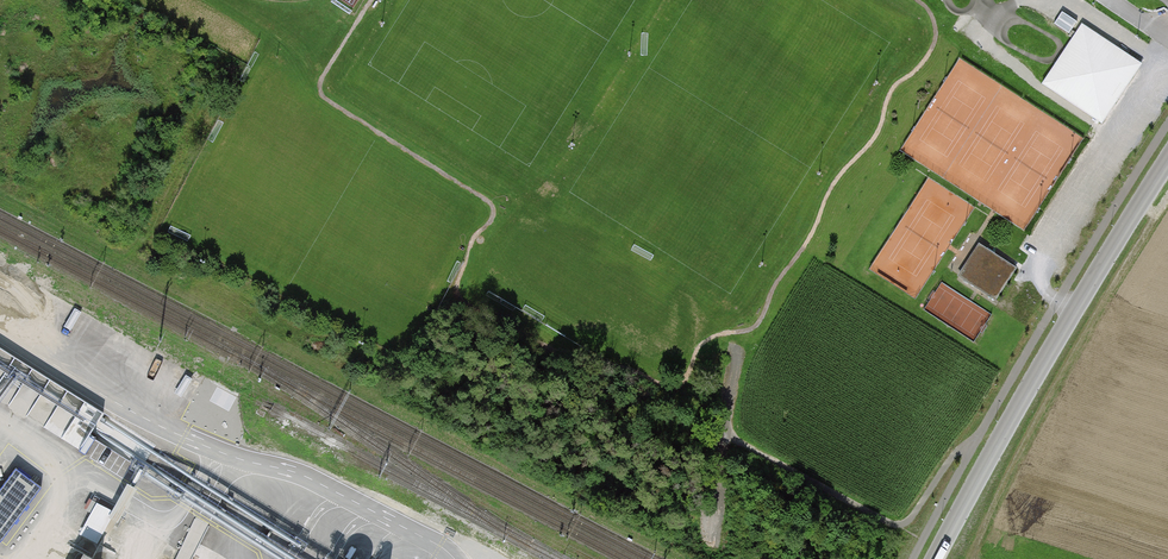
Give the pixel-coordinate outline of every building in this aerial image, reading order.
[(1095,84),(1083,102),(1096,110),(1108,92),(1095,84)] [(1015,267),(979,244),(959,275),(995,298),(1015,267)] [(156,432),(131,422),(123,442),(131,445),(107,500),(96,495),(79,533),(76,532),(64,558),(90,558),(110,511),(120,515),(156,432)] [(324,501),(257,469),(217,550),(235,558),(240,558),(247,543),(280,558),(296,558),(324,501)]
